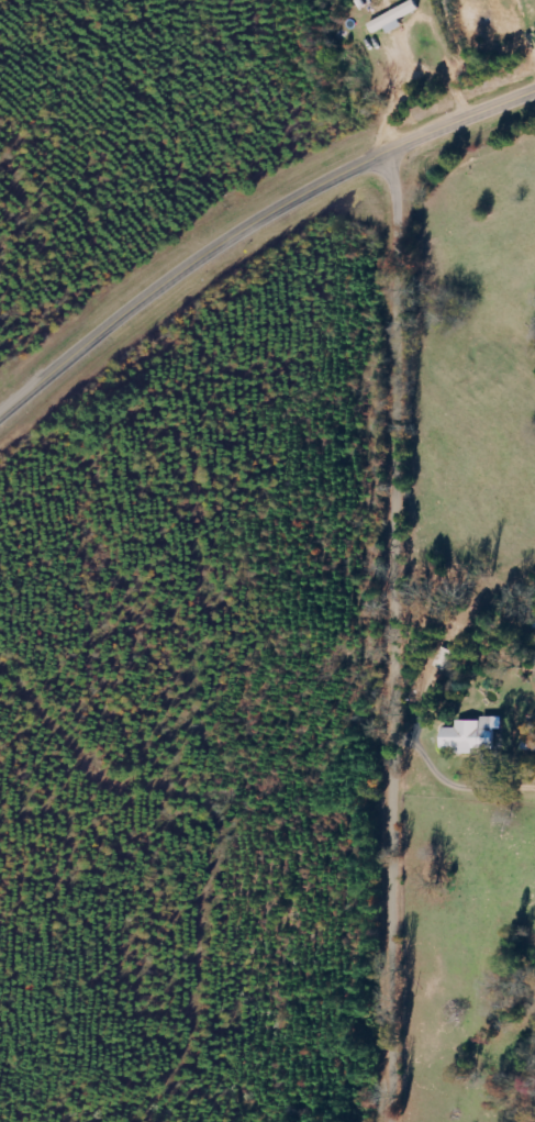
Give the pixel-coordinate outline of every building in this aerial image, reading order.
[(376,34),(391,28),(393,33),(407,27),(403,19),(423,11),(420,2),(371,22),(376,34)] [(459,721),(459,728),(444,728),(444,748),(461,749),(461,754),(476,754),(476,748),(496,748),(496,717),(485,717),(485,721),(459,721)]
